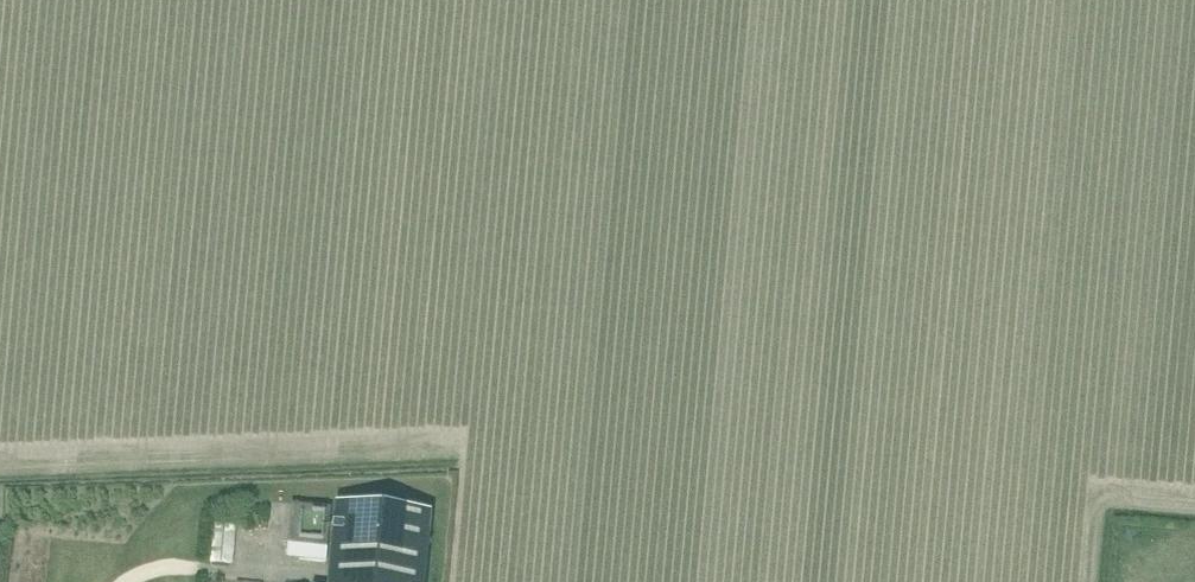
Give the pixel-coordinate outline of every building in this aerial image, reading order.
[(330,508),(327,503),(296,500),(291,504),(288,539),(292,545),(322,548),(326,544),(330,508)] [(431,513),(338,505),(330,581),(425,581),(431,513)]
